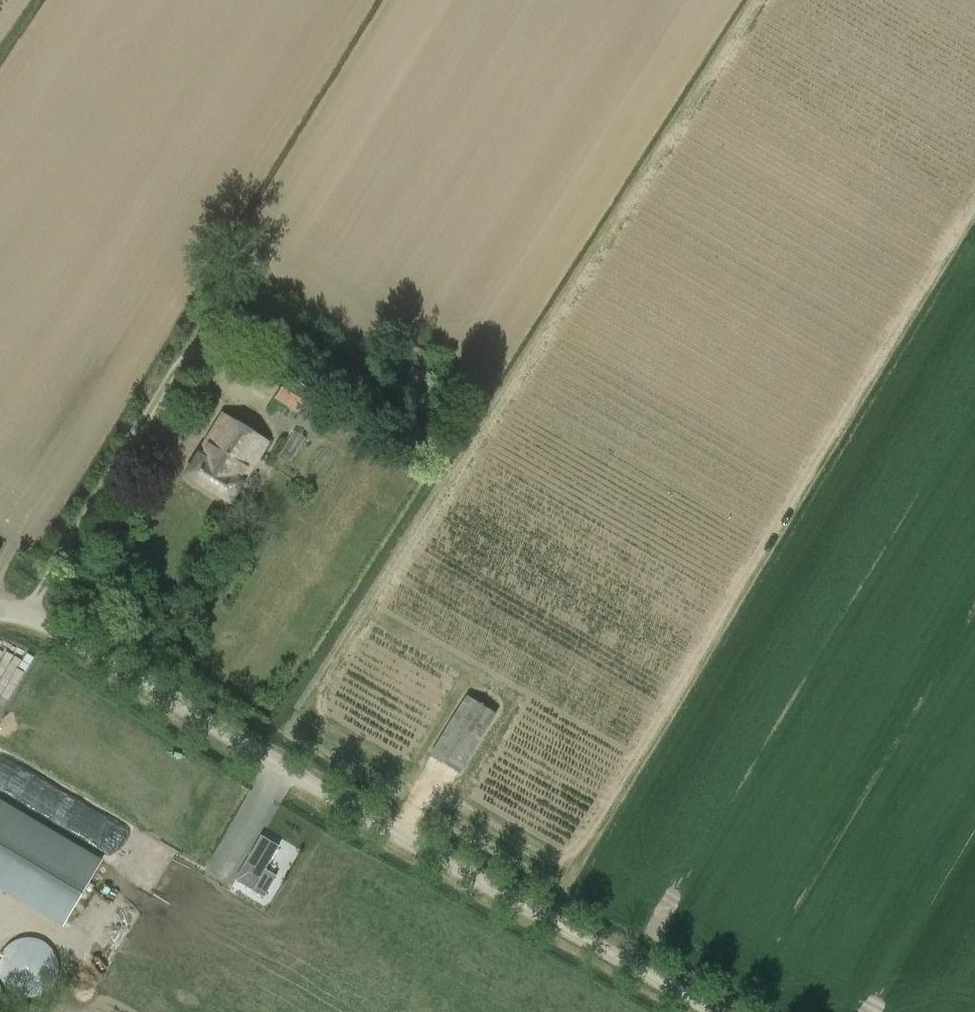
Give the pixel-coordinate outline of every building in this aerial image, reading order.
[(309,421),(323,397),(288,376),(274,399),(309,421)] [(266,443),(222,417),(200,454),(199,453),(185,475),(231,503),(266,443)] [(467,695),(429,754),(460,773),(497,714),(467,695)] [(96,842),(112,812),(0,753),(0,792),(96,842)] [(60,932),(101,863),(0,803),(0,896),(60,932)] [(236,879),(253,890),(264,896),(276,876),(265,870),(279,846),(261,836),(236,879)] [(46,992),(53,985),(57,977),(59,967),(57,958),(53,949),(46,943),(37,938),(28,937),(19,938),(10,943),(3,949),(0,955),(0,979),(3,985),(10,992),(19,997),(28,998),(37,997),(46,992)]
